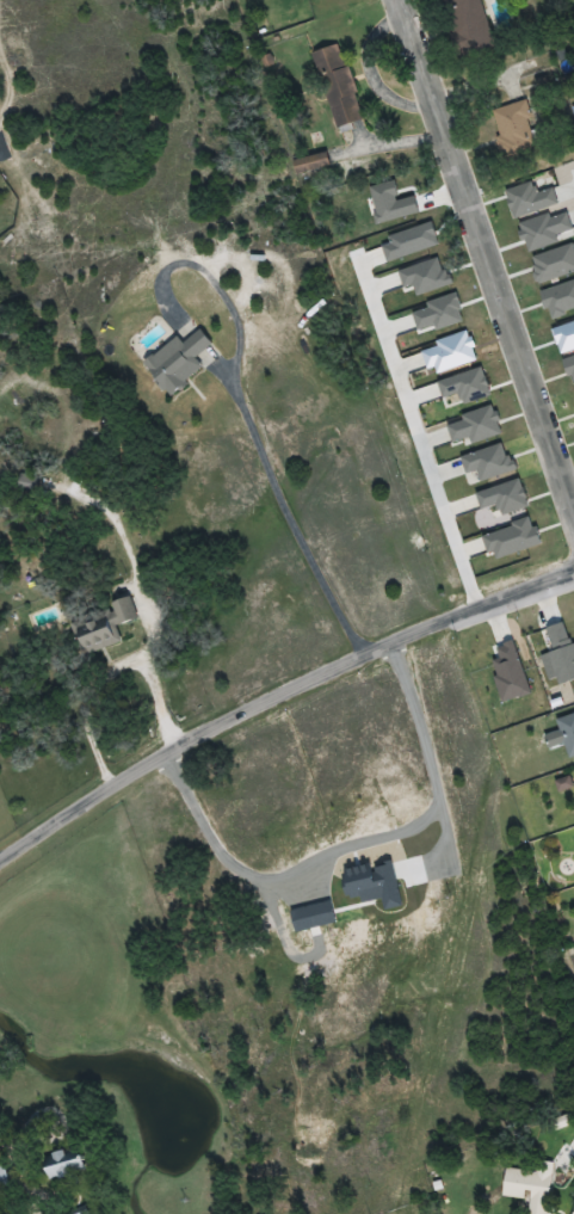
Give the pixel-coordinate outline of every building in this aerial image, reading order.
[(465,58),(496,49),(482,0),(448,0),(465,58)] [(312,53),(338,130),(366,120),(340,44),(312,53)] [(507,162),(538,154),(525,101),(494,109),(507,162)] [(298,175),(331,165),(327,152),(294,162),(298,175)] [(179,339),(145,363),(168,396),(205,370),(196,357),(213,345),(202,329),(182,343),(179,339)] [(123,643),(118,625),(136,620),(129,598),(112,603),(113,607),(74,619),(85,655),(123,643)] [(573,757),(573,714),(557,720),(570,759),(573,757)] [(51,1182),(88,1170),(81,1147),(43,1159),(51,1182)] [(554,1166),(508,1160),(504,1196),(530,1199),(528,1213),(547,1213),(554,1166)]
